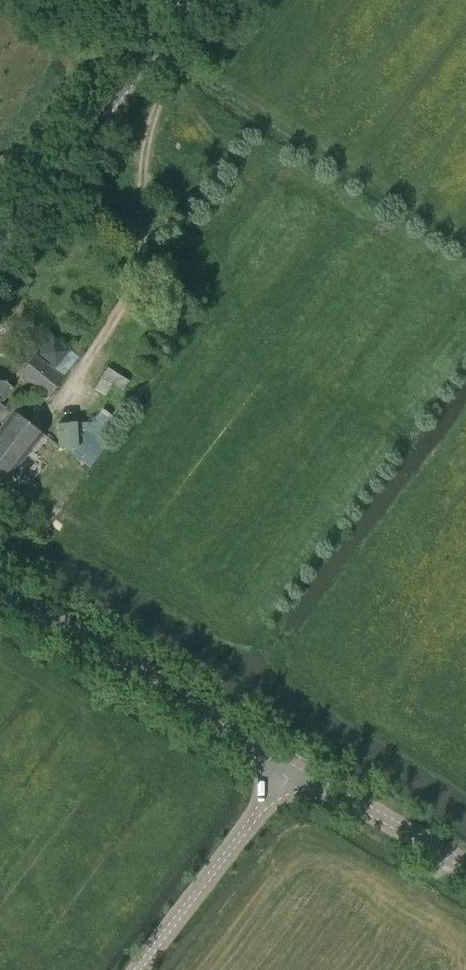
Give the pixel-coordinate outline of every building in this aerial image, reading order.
[(61,377),(77,357),(52,337),(39,353),(55,367),(52,370),(34,355),(21,372),(48,395),(62,378),(61,377)] [(94,388),(104,395),(111,384),(122,391),(128,381),(107,368),(94,388)] [(12,386),(0,377),(0,402),(12,386)] [(0,413),(0,488),(43,432),(20,415),(9,417),(7,419),(0,413)] [(75,422),(58,422),(59,448),(76,447),(75,422)]
